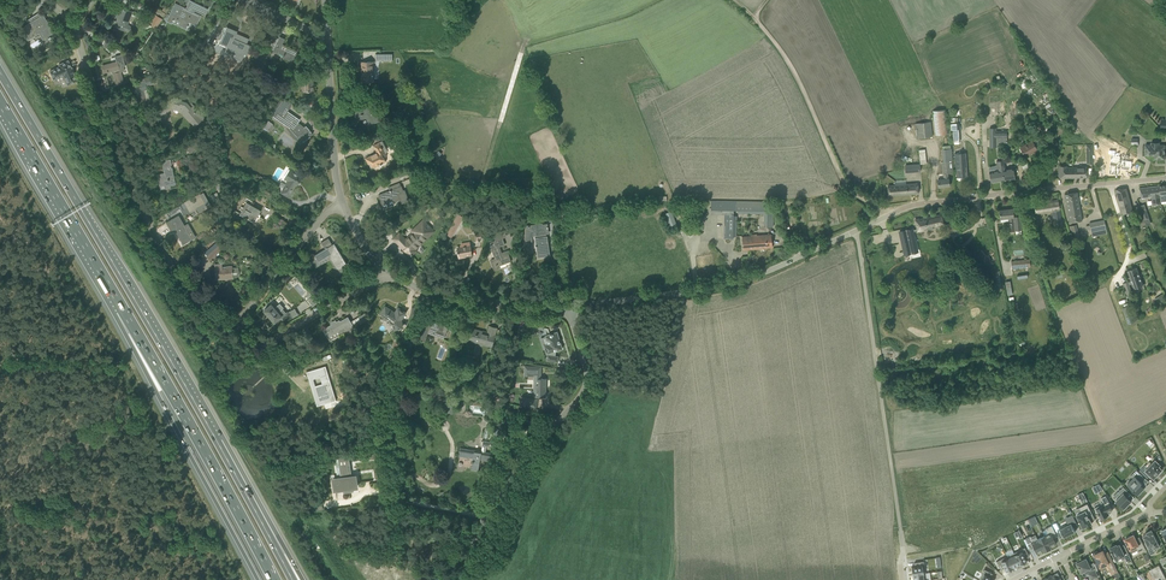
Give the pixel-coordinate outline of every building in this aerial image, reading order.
[(192,12),(194,10),(197,11),(199,7),(197,7),(199,5),(200,5),(190,0),(189,0),(190,1),(186,10),(174,4),(175,3),(169,15),(167,14),(165,18),(167,18),(166,21),(171,24),(171,23),(172,21),(173,19),(173,18),(176,19),(176,20),(176,21),(178,18),(181,20),(178,25),(186,29),(185,28),(186,27),(186,28),(188,25),(187,25),(188,22),(195,25),(200,16),(192,12)] [(127,24),(129,21),(132,12),(118,7),(118,8),(117,11),(112,25),(125,30),(125,31),(126,31),(128,32),(130,31),(131,28),(130,26),(129,24),(127,24)] [(55,34),(42,15),(43,17),(41,18),(38,13),(26,20),(28,23),(23,27),(27,32),(23,35),(27,40),(38,33),(43,40),(42,40),(45,45),(51,41),(49,38),(55,34)] [(226,27),(220,41),(228,44),(227,46),(237,51),(237,52),(235,57),(240,59),(241,59),(241,60),(241,61),(244,54),(246,55),(247,55),(249,50),(248,50),(247,50),(249,45),(245,43),(247,40),(247,39),(238,35),(238,36),(235,35),(237,32),(232,30),(226,27)] [(282,57),(291,61),(296,51),(281,44),(284,39),(279,36),(272,50),(277,52),(283,55),(282,57)] [(110,45),(107,49),(114,54),(117,50),(110,45)] [(116,62),(102,66),(104,72),(111,70),(112,74),(114,73),(117,85),(122,83),(123,83),(120,72),(123,71),(122,67),(125,66),(122,54),(115,56),(116,62)] [(77,81),(73,73),(74,73),(72,68),(71,68),(68,60),(58,64),(59,67),(49,71),(53,79),(63,75),(67,85),(77,81)] [(362,81),(373,81),(373,62),(362,62),(362,81)] [(136,91),(140,106),(151,104),(146,86),(158,82),(156,75),(139,79),(140,84),(126,88),(127,94),(136,91)] [(303,78),(299,79),(300,82),(303,82),(303,91),(307,91),(313,90),(312,85),(311,85),(311,78),(305,78),(303,78)] [(179,80),(176,85),(181,89),(184,83),(179,80)] [(1008,91),(993,94),(995,103),(1010,100),(1008,91)] [(298,122),(300,120),(287,111),(287,112),(281,108),(286,100),(282,97),(271,114),(274,116),(274,117),(288,127),(287,129),(290,133),(291,135),(291,136),(292,137),(293,138),(294,139),(295,139),(300,145),(313,134),(307,128),(305,129),(303,128),(304,127),(298,122)] [(204,118),(191,102),(188,104),(186,102),(175,98),(172,107),(181,110),(191,121),(190,122),(190,123),(190,122),(193,126),(204,118)] [(366,118),(368,124),(379,121),(375,103),(364,106),(365,109),(354,111),(356,120),(366,118)] [(161,104),(154,108),(159,116),(166,111),(161,104)] [(936,135),(949,133),(945,108),(932,110),(936,135)] [(1054,143),(1034,112),(1031,114),(1032,116),(1028,119),(1047,147),(1054,143)] [(263,127),(270,131),(274,124),(267,120),(263,127)] [(933,136),(931,121),(915,123),(917,138),(933,136)] [(998,143),(997,133),(995,133),(995,130),(989,130),(990,144),(996,144),(996,143),(998,143)] [(1005,132),(997,133),(998,143),(1002,143),(1002,138),(1006,138),(1005,132)] [(228,143),(233,140),(228,133),(223,137),(228,143)] [(1031,140),(1032,141),(1020,148),(1025,157),(1037,150),(1035,147),(1042,143),(1038,136),(1031,140)] [(194,138),(184,144),(189,153),(199,147),(194,138)] [(387,155),(386,153),(388,151),(383,141),(373,145),(377,152),(365,158),(368,164),(371,163),(373,168),(380,164),(381,165),(381,164),(386,161),(383,157),(387,155)] [(1165,159),(1165,145),(1159,145),(1159,143),(1151,142),(1151,145),(1145,145),(1145,155),(1157,155),(1157,159),(1165,159)] [(178,149),(168,155),(170,159),(180,152),(178,149)] [(966,153),(955,153),(956,177),(968,177),(966,153)] [(1111,155),(1109,174),(1119,175),(1119,169),(1131,170),(1132,161),(1120,160),(1121,156),(1111,155)] [(175,184),(170,159),(166,160),(166,162),(162,163),(164,173),(157,174),(160,189),(170,187),(170,185),(175,184)] [(938,179),(939,187),(950,186),(948,173),(953,173),(952,160),(942,162),(943,174),(943,179),(938,179)] [(991,182),(1003,180),(1000,160),(996,161),(998,170),(989,172),(991,182)] [(1000,160),(1003,180),(1015,179),(1013,168),(1006,169),(1004,160),(1000,160)] [(1059,178),(1073,178),(1073,167),(1067,167),(1067,166),(1058,166),(1059,178)] [(1073,167),(1073,178),(1087,178),(1087,167),(1073,167)] [(287,181),(281,192),(283,193),(288,196),(295,185),(296,186),(302,176),(296,173),(289,169),(287,174),(284,179),(286,180),(287,181)] [(387,191),(378,195),(379,195),(383,206),(394,202),(399,199),(402,198),(399,193),(403,191),(400,183),(391,186),(388,187),(390,190),(387,191)] [(897,184),(888,185),(889,190),(889,196),(919,194),(919,188),(918,184),(905,185),(905,183),(897,184)] [(1161,205),(1161,201),(1160,195),(1159,185),(1140,188),(1141,194),(1142,198),(1152,197),(1153,206),(1161,205)] [(526,188),(524,213),(532,213),(534,188),(526,188)] [(1122,214),(1128,213),(1132,211),(1127,188),(1116,189),(1122,214)] [(1082,220),(1077,192),(1065,194),(1070,222),(1082,220)] [(199,193),(184,202),(189,212),(204,203),(199,193)] [(241,210),(239,214),(254,222),(260,210),(250,204),(252,201),(246,197),(244,201),(246,202),(243,207),(241,206),(239,209),(241,210)] [(1058,199),(1034,203),(1035,213),(1052,211),(1053,215),(1051,215),(1052,223),(1063,221),(1061,212),(1060,212),(1058,199)] [(736,236),(737,215),(734,215),(734,210),(765,211),(767,214),(767,227),(773,228),(774,208),(771,205),(768,205),(768,202),(712,200),(712,209),(725,210),(724,238),(733,239),(733,233),(736,233),(736,236)] [(177,207),(168,213),(170,215),(171,214),(171,215),(176,211),(179,209),(177,207)] [(1007,223),(1008,232),(1022,230),(1020,216),(1014,217),(1013,209),(999,210),(1000,218),(1008,218),(1009,223),(1007,223)] [(672,210),(665,213),(669,226),(677,224),(672,210)] [(451,237),(464,217),(458,214),(446,234),(451,237)] [(908,240),(901,242),(904,254),(911,252),(910,249),(917,247),(914,234),(914,231),(918,230),(918,231),(944,225),(943,220),(941,214),(915,220),(917,226),(917,228),(913,229),(906,230),(908,240)] [(172,219),(167,222),(172,231),(175,230),(183,244),(188,241),(191,239),(195,237),(188,223),(183,226),(178,216),(172,219)] [(412,254),(416,251),(413,247),(418,243),(418,244),(425,237),(426,238),(434,231),(423,220),(412,231),(413,232),(406,240),(399,233),(394,239),(399,244),(400,243),(404,248),(405,247),(408,250),(407,251),(411,254),(410,255),(411,256),(412,255),(412,254)] [(1103,220),(1090,224),(1093,237),(1101,235),(1107,233),(1103,220)] [(544,234),(548,233),(547,224),(542,225),(542,224),(526,226),(524,249),(531,249),(532,235),(534,235),(536,245),(535,245),(535,246),(536,246),(537,254),(549,252),(547,236),(544,236),(544,234)] [(1069,226),(1072,238),(1080,236),(1076,224),(1069,226)] [(491,245),(490,246),(491,249),(495,258),(490,260),(492,264),(494,270),(499,268),(500,268),(499,265),(511,261),(509,255),(508,254),(510,253),(509,250),(501,253),(499,247),(505,245),(503,238),(501,232),(493,234),(495,240),(490,242),(491,245)] [(475,235),(476,242),(481,241),(480,239),(484,238),(483,233),(475,235)] [(758,248),(772,247),(771,234),(742,237),(743,250),(758,249),(758,248)] [(315,256),(310,259),(316,268),(321,264),(319,261),(331,254),(339,268),(338,269),(341,274),(346,270),(344,266),(347,264),(333,241),(332,241),(334,245),(333,246),(328,238),(321,242),(325,249),(314,255),(315,256)] [(460,245),(460,248),(458,248),(459,257),(465,256),(465,255),(471,254),(469,241),(462,242),(460,245)] [(214,259),(223,251),(215,242),(203,253),(207,256),(210,260),(213,257),(214,259)] [(1029,259),(1011,261),(1012,268),(1030,266),(1029,259)] [(238,271),(238,267),(232,268),(232,266),(231,266),(230,266),(228,266),(227,267),(222,267),(222,264),(214,265),(215,270),(215,280),(233,279),(233,277),(238,277),(238,275),(239,275),(238,271)] [(1143,285),(1136,267),(1128,270),(1134,288),(1143,285)] [(1128,281),(1123,283),(1127,296),(1133,294),(1128,281)] [(1154,299),(1158,305),(1165,299),(1162,294),(1154,299)] [(313,306),(318,302),(313,297),(308,301),(313,306)] [(266,309),(264,310),(274,322),(280,317),(283,320),(287,315),(290,318),(292,317),(290,313),(290,312),(288,312),(288,311),(285,314),(281,310),(284,308),(281,305),(280,304),(275,308),(271,304),(269,306),(269,305),(265,308),(266,309)] [(1129,305),(1123,307),(1128,324),(1135,321),(1129,305)] [(393,324),(395,329),(402,327),(401,319),(405,312),(398,308),(395,313),(385,307),(381,314),(387,317),(387,316),(391,319),(390,319),(390,321),(390,322),(391,323),(392,324),(393,324)] [(334,323),(323,329),(325,333),(327,337),(331,335),(338,331),(340,335),(345,332),(346,334),(351,331),(350,329),(353,327),(358,325),(360,329),(367,325),(368,319),(365,313),(358,317),(361,322),(353,326),(350,322),(348,317),(340,321),(339,320),(336,322),(335,320),(333,321),(334,323)] [(439,335),(438,337),(444,339),(448,327),(432,321),(430,325),(425,323),(421,336),(426,337),(429,331),(439,335)] [(470,340),(492,346),(496,328),(489,326),(487,333),(473,329),(470,340)] [(547,344),(543,345),(545,349),(546,354),(547,354),(547,355),(546,360),(558,362),(559,356),(555,355),(556,351),(562,349),(557,331),(545,335),(545,337),(547,344)] [(392,353),(388,362),(397,365),(401,357),(392,353)] [(313,379),(328,374),(325,366),(311,371),(313,379)] [(535,376),(535,378),(540,379),(540,366),(525,366),(525,375),(535,376)] [(436,386),(443,384),(442,380),(440,381),(439,376),(435,377),(436,382),(435,383),(436,386)] [(535,378),(534,397),(545,397),(545,379),(540,378),(540,379),(535,378)] [(336,400),(330,381),(315,386),(321,405),(336,400)] [(535,409),(537,400),(524,397),(522,406),(535,409)] [(478,470),(480,459),(492,462),(494,454),(485,452),(486,446),(482,445),(481,452),(460,448),(459,456),(473,458),(471,469),(478,470)] [(348,453),(337,455),(341,477),(333,478),(335,491),(343,490),(343,493),(354,491),(353,489),(352,475),(348,453)] [(1162,471),(1161,470),(1162,469),(1159,466),(1160,465),(1156,460),(1147,469),(1144,466),(1140,470),(1147,477),(1150,475),(1154,478),(1158,473),(1159,474),(1162,471)] [(1142,482),(1139,480),(1143,476),(1137,470),(1131,476),(1133,478),(1127,484),(1133,490),(1133,491),(1134,491),(1137,493),(1136,493),(1138,494),(1140,492),(1144,488),(1140,484),(1142,482)] [(1133,499),(1130,497),(1132,494),(1126,488),(1122,492),(1124,494),(1117,502),(1119,504),(1119,505),(1122,508),(1123,508),(1124,509),(1133,499)] [(1083,493),(1078,496),(1082,502),(1087,500),(1083,493)] [(1098,512),(1101,519),(1102,518),(1103,519),(1106,517),(1105,517),(1109,515),(1108,512),(1113,510),(1105,496),(1101,498),(1103,502),(1101,503),(1101,504),(1094,508),(1097,513),(1098,512)] [(1092,523),(1088,516),(1092,514),(1087,504),(1080,507),(1082,513),(1077,515),(1080,521),(1079,521),(1079,522),(1080,521),(1081,524),(1083,528),(1086,527),(1086,526),(1092,523)] [(1057,522),(1053,524),(1060,538),(1063,536),(1063,537),(1075,531),(1073,526),(1077,524),(1072,514),(1068,517),(1070,522),(1067,523),(1068,525),(1060,529),(1057,522)] [(1052,525),(1045,528),(1048,534),(1044,535),(1050,547),(1056,544),(1053,538),(1057,536),(1052,525)] [(1153,532),(1152,530),(1146,532),(1147,534),(1143,536),(1147,544),(1146,544),(1151,554),(1156,551),(1154,548),(1160,546),(1158,542),(1159,541),(1156,536),(1155,537),(1153,533),(1154,533),(1153,532)] [(1050,547),(1044,535),(1037,539),(1043,551),(1051,548),(1050,547)] [(1138,544),(1134,535),(1130,536),(1126,538),(1125,539),(1130,549),(1135,547),(1138,553),(1146,549),(1142,542),(1138,544)] [(1043,551),(1037,539),(1033,541),(1030,536),(1025,539),(1030,550),(1034,548),(1037,554),(1043,551)] [(1126,557),(1127,561),(1131,559),(1124,545),(1121,546),(1120,544),(1117,545),(1117,544),(1115,545),(1115,544),(1111,546),(1112,547),(1110,547),(1112,551),(1111,551),(1112,552),(1113,552),(1114,555),(1113,555),(1114,559),(1116,558),(1116,559),(1123,556),(1124,558),(1126,557)] [(980,547),(966,548),(967,556),(981,554),(980,547)] [(1025,547),(1014,553),(1019,564),(1024,562),(1025,563),(1027,562),(1026,559),(1025,558),(1029,556),(1025,547)] [(1095,554),(1094,555),(1099,564),(1103,562),(1104,565),(1107,563),(1112,574),(1118,571),(1108,552),(1104,554),(1103,550),(1099,552),(1098,551),(1095,553),(1095,554)] [(1014,553),(1007,556),(1013,568),(1013,567),(1019,564),(1019,565),(1019,564),(1014,553)] [(1007,556),(996,561),(1001,570),(1004,568),(1006,571),(1013,568),(1007,556)] [(1081,560),(1075,563),(1077,567),(1079,567),(1081,572),(1082,572),(1088,569),(1089,573),(1088,573),(1091,579),(1097,577),(1098,576),(1096,572),(1098,571),(1094,563),(1091,565),(1089,562),(1088,563),(1086,559),(1081,561),(1081,560)] [(915,566),(911,567),(913,575),(925,573),(924,561),(914,562),(915,566)] [(1159,565),(1149,570),(1149,571),(1150,570),(1153,576),(1152,577),(1155,579),(1165,579),(1159,565)] [(979,579),(994,579),(995,579),(992,578),(991,577),(993,574),(984,569),(979,579)]
